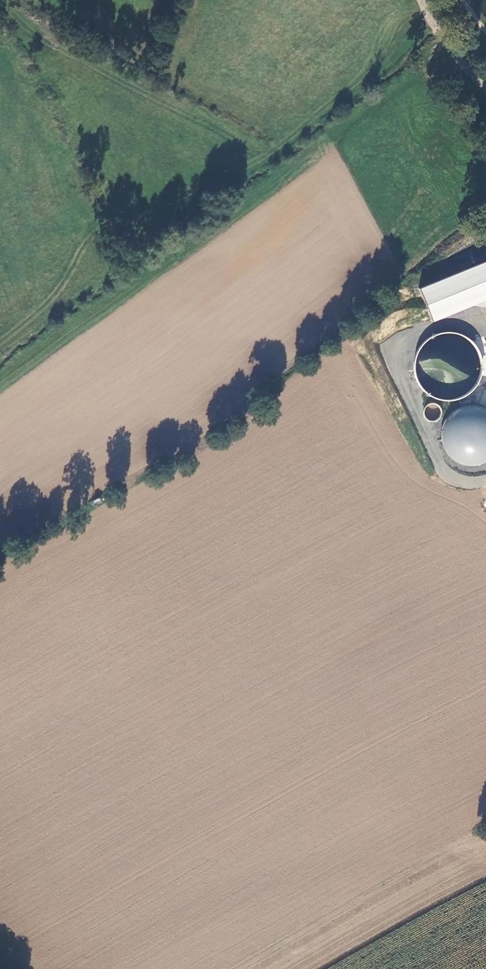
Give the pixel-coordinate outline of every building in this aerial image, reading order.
[(431,320),(485,302),(485,264),(420,286),(431,320)] [(442,483),(482,484),(480,477),(485,475),(485,337),(482,325),(435,323),(432,324),(432,330),(420,334),(417,326),(416,378),(422,399),(426,399),(425,417),(429,427),(428,442),(432,442),(432,451),(442,483)]
